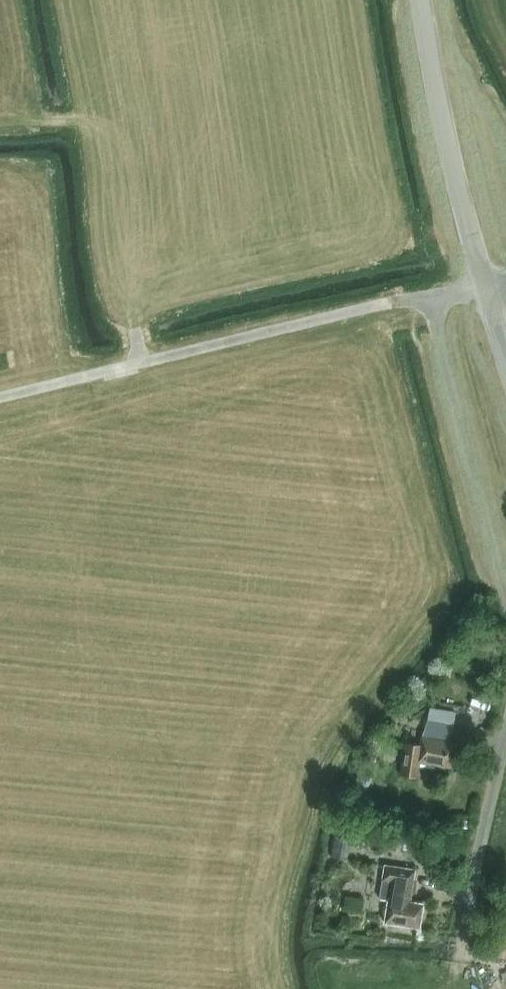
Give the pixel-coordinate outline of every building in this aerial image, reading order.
[(428,691),(438,680),(428,671),(418,682),(428,691)] [(450,742),(453,726),(456,710),(430,706),(427,722),(424,722),(420,745),(406,742),(400,774),(416,777),(419,761),(450,767),(454,743),(450,742)] [(347,859),(351,835),(334,833),(331,857),(347,859)] [(384,865),(382,879),(380,897),(388,898),(384,922),(419,928),(423,904),(410,901),(414,870),(384,865)]
